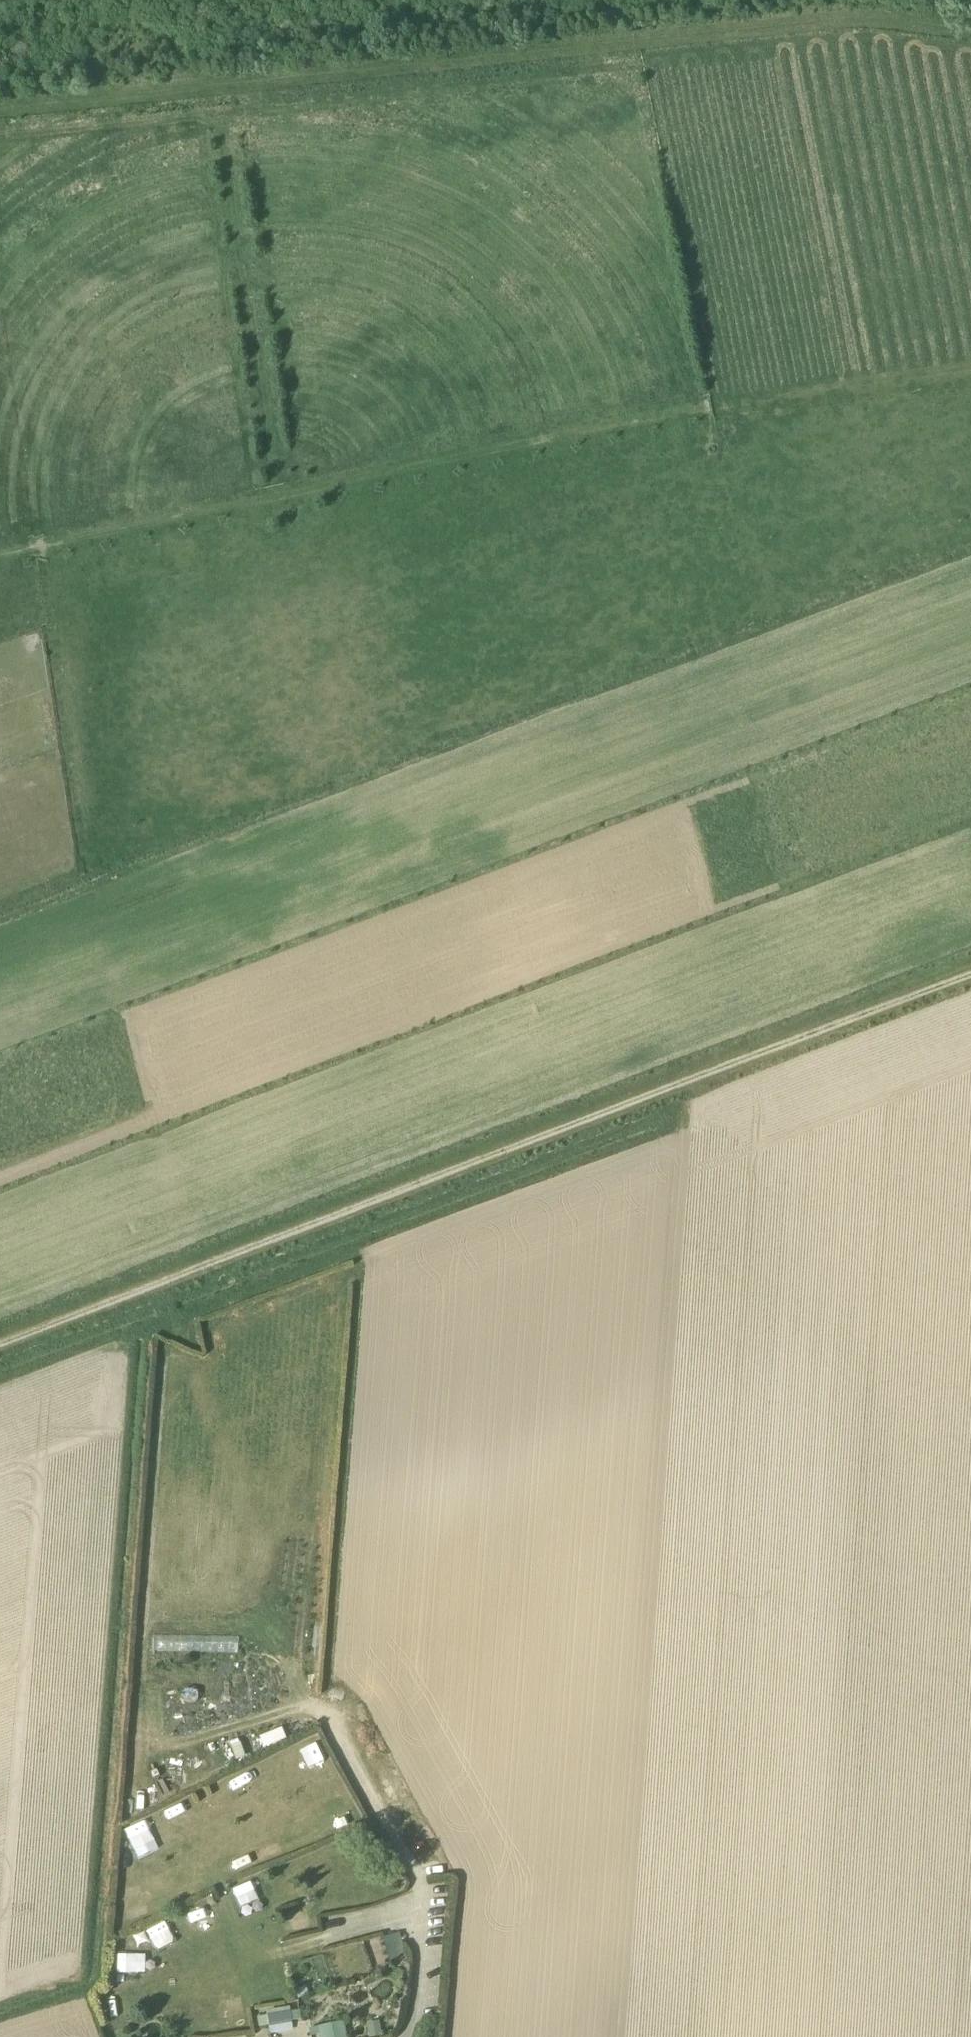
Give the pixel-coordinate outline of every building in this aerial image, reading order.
[(262,1745),(286,1739),(283,1728),(259,1734),(262,1745)] [(198,1935),(217,1931),(211,1903),(192,1907),(198,1935)] [(398,1934),(381,1939),(390,1966),(407,1960),(398,1934)] [(256,2027),(268,2025),(270,2035),(291,2032),(290,2022),(301,2021),(300,2011),(290,2013),(290,2008),(264,2011),(265,2016),(255,2017),(256,2027)] [(356,2025),(358,2036),(363,2036),(388,2032),(385,2019),(356,2025)] [(319,2028),(320,2035),(321,2036),(348,2036),(344,2021),(318,2027),(319,2028)]
